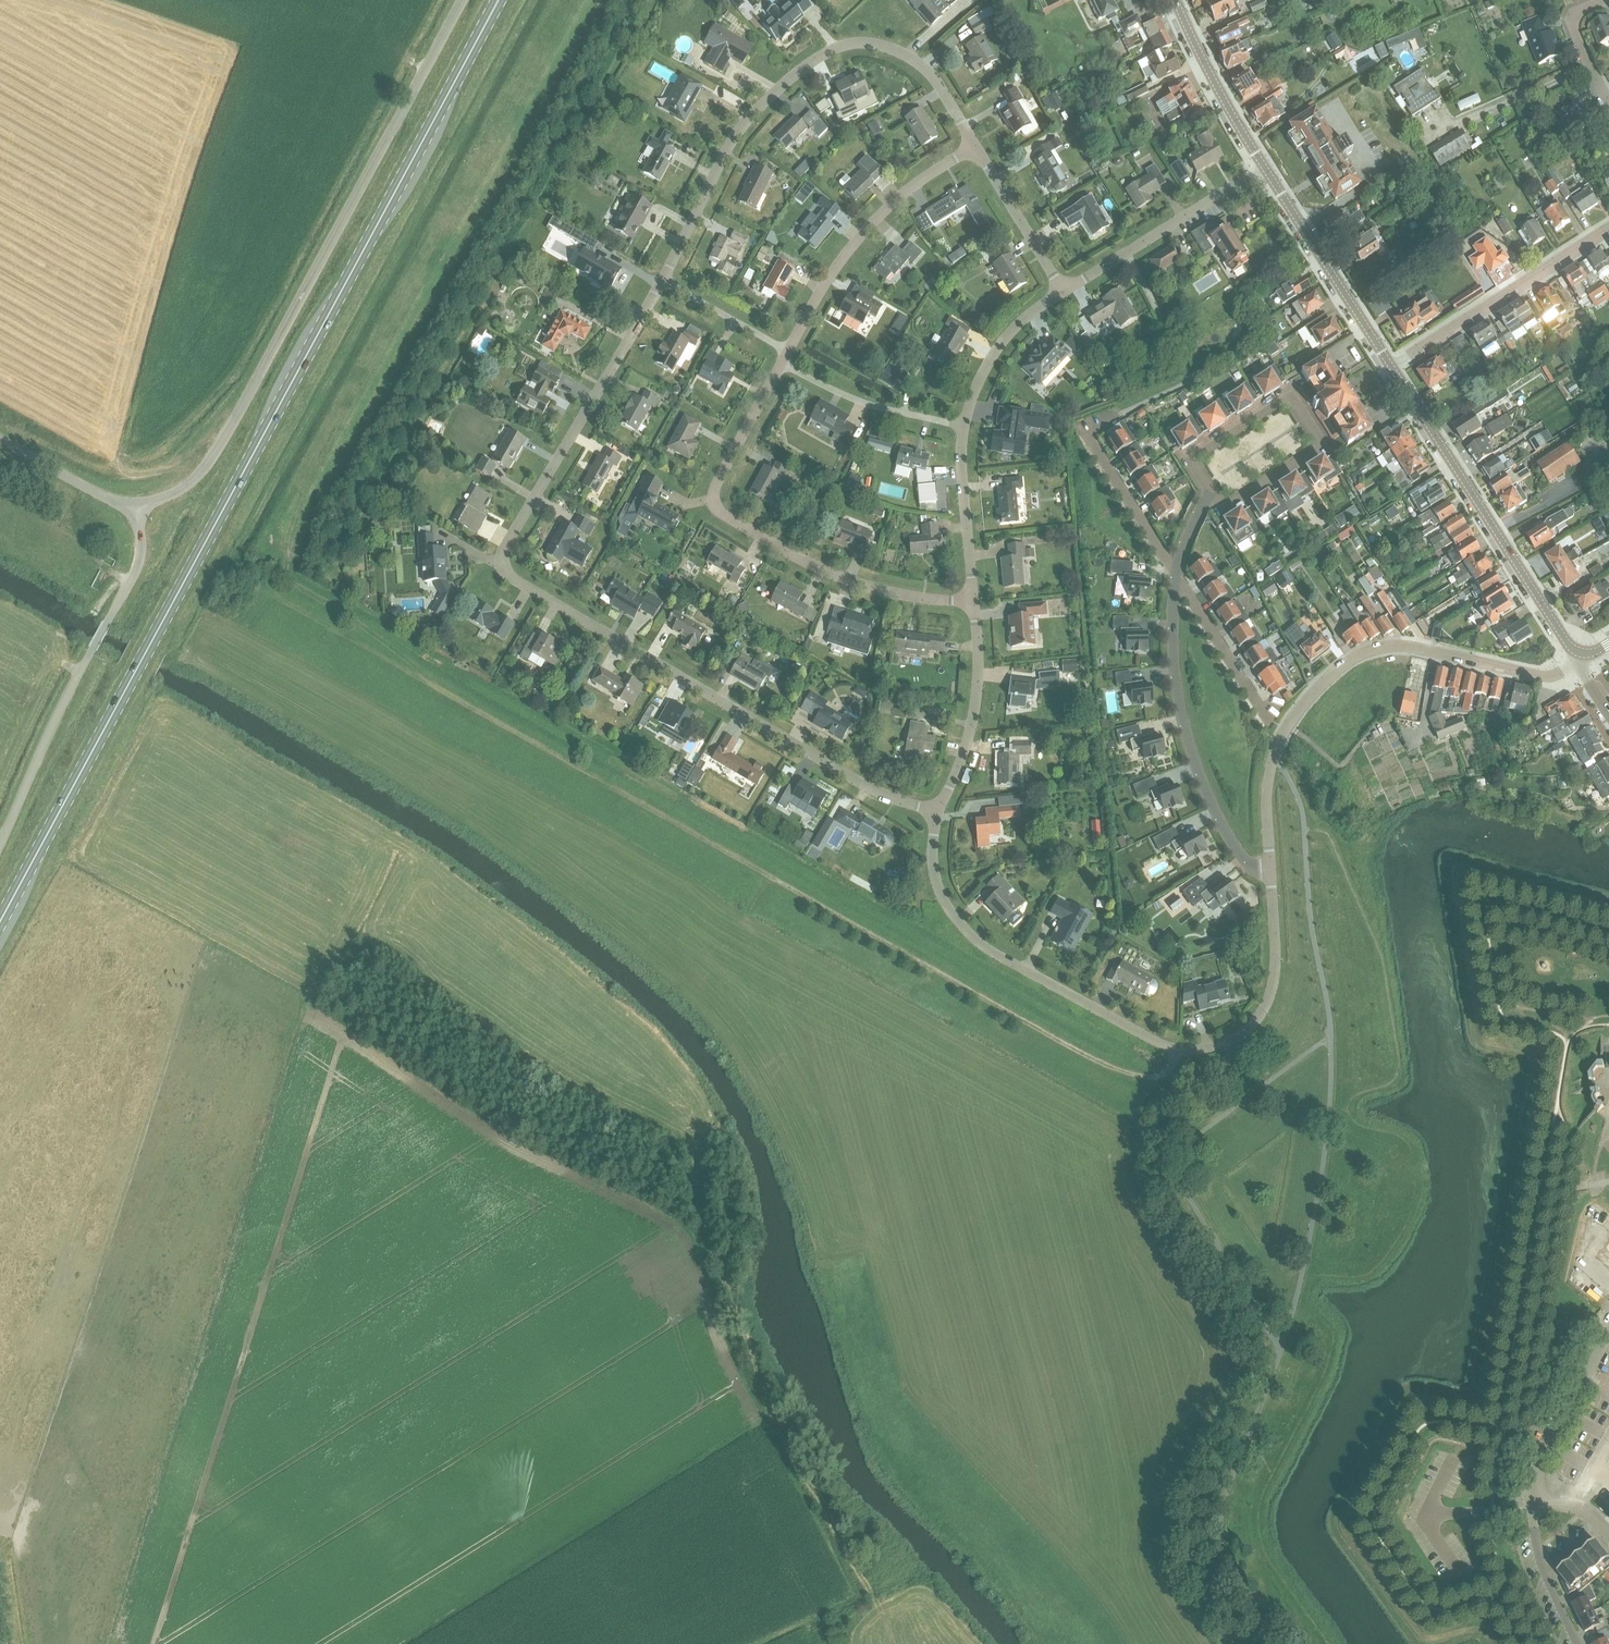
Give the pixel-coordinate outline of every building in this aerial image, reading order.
[(791,2),(764,25),(763,25),(776,41),(777,41),(776,40),(779,38),(782,41),(781,41),(782,42),(790,35),(790,34),(789,34),(787,31),(786,30),(790,27),(791,28),(803,17),(804,18),(805,17),(796,6),(803,0),(789,0),(791,2)] [(931,26),(942,16),(940,14),(949,7),(943,0),(909,0),(931,26)] [(1143,27),(1137,16),(1120,25),(1114,12),(1118,10),(1112,0),(1088,0),(1099,20),(1107,16),(1110,21),(1112,20),(1118,31),(1122,29),(1127,38),(1132,36),(1143,27)] [(1194,9),(1205,4),(1204,0),(1190,0),(1194,9)] [(1238,14),(1234,6),(1237,5),(1234,0),(1223,0),(1208,7),(1215,22),(1229,16),(1230,18),(1238,14)] [(1249,6),(1252,13),(1267,6),(1264,0),(1261,0),(1249,6)] [(1498,0),(1486,5),(1488,11),(1500,6),(1498,0)] [(1275,6),(1267,10),(1268,14),(1277,11),(1275,6)] [(989,26),(986,20),(995,14),(990,7),(968,21),(972,27),(971,28),(976,35),(989,26)] [(1591,23),(1600,45),(1608,41),(1608,17),(1608,16),(1591,23)] [(1557,47),(1555,41),(1556,41),(1552,31),(1546,34),(1540,18),(1523,25),(1527,34),(1530,33),(1532,40),(1529,41),(1539,65),(1547,62),(1550,64),(1554,63),(1555,59),(1562,55),(1558,46),(1557,47)] [(1149,39),(1165,32),(1159,19),(1143,27),(1149,39)] [(1220,35),(1215,37),(1220,49),(1225,46),(1241,40),(1249,37),(1246,30),(1249,28),(1247,21),(1241,24),(1228,29),(1229,31),(1220,35)] [(742,65),(752,47),(715,25),(708,38),(716,43),(705,62),(723,73),(731,58),(742,65)] [(1426,49),(1421,38),(1418,31),(1403,37),(1406,44),(1414,40),(1419,52),(1426,49)] [(1171,46),(1165,32),(1149,39),(1154,51),(1156,54),(1165,49),(1171,46)] [(981,70),(996,60),(982,37),(967,46),(974,58),(969,61),(975,72),(980,69),(981,70)] [(1131,38),(1125,41),(1128,49),(1135,46),(1131,38)] [(1244,43),(1244,44),(1220,54),(1227,72),(1246,64),(1248,60),(1246,56),(1249,55),(1247,52),(1252,50),(1249,41),(1244,43)] [(1382,45),(1375,49),(1380,60),(1388,57),(1382,45)] [(1346,46),(1333,54),(1337,61),(1343,57),(1347,63),(1354,59),(1346,46)] [(1165,49),(1156,54),(1147,58),(1155,75),(1149,78),(1152,84),(1179,70),(1172,53),(1168,55),(1165,49)] [(1256,70),(1270,62),(1266,56),(1253,63),(1256,70)] [(682,63),(690,68),(693,61),(686,57),(682,63)] [(1111,69),(1104,72),(1107,78),(1114,75),(1111,69)] [(1422,69),(1393,88),(1399,97),(1400,97),(1399,94),(1401,93),(1410,108),(1408,109),(1407,107),(1406,107),(1412,117),(1441,98),(1435,89),(1434,90),(1435,92),(1434,93),(1424,78),(1426,77),(1427,79),(1428,79),(1422,69)] [(1273,91),(1285,84),(1288,82),(1283,74),(1278,77),(1275,72),(1265,77),(1273,91)] [(840,93),(832,97),(835,103),(839,113),(840,114),(841,113),(848,109),(851,116),(875,105),(878,104),(877,102),(876,102),(873,96),(872,93),(873,92),(873,91),(868,93),(863,82),(859,73),(858,74),(837,85),(837,84),(836,85),(840,93)] [(1243,101),(1260,91),(1249,73),(1232,83),(1243,101)] [(690,107),(702,86),(682,76),(670,97),(673,99),(668,108),(677,112),(675,116),(684,122),(692,108),(690,107)] [(1164,100),(1157,104),(1164,115),(1165,115),(1169,122),(1183,115),(1185,120),(1202,111),(1189,86),(1184,88),(1182,84),(1169,92),(1171,96),(1164,100)] [(1148,93),(1144,86),(1125,96),(1129,103),(1148,93)] [(1037,125),(1036,122),(1015,88),(1004,94),(1011,106),(1000,112),(1006,122),(1008,121),(1015,134),(1021,130),(1024,135),(1026,136),(1028,136),(1038,130),(1038,128),(1038,127),(1037,125)] [(1267,104),(1251,113),(1258,124),(1262,122),(1265,128),(1277,120),(1284,116),(1281,110),(1275,100),(1283,95),(1281,92),(1279,88),(1273,91),(1263,97),(1267,104)] [(1064,107),(1058,97),(1056,93),(1047,97),(1049,101),(1055,112),(1064,107)] [(821,103),(816,107),(821,114),(826,110),(830,107),(827,103),(825,100),(821,103)] [(1529,105),(1520,109),(1524,120),(1533,117),(1529,105)] [(922,146),(938,136),(921,109),(905,118),(922,146)] [(1297,152),(1298,152),(1304,163),(1310,159),(1319,174),(1314,177),(1318,183),(1316,184),(1325,199),(1332,195),(1336,201),(1360,186),(1347,165),(1343,159),(1353,153),(1345,141),(1336,146),(1328,133),(1315,112),(1291,127),(1294,133),(1287,137),(1297,152)] [(787,149),(807,128),(795,116),(775,137),(787,149)] [(814,125),(810,129),(819,138),(823,133),(828,129),(820,119),(814,125)] [(880,130),(876,122),(868,126),(872,134),(880,130)] [(675,152),(665,146),(671,135),(665,132),(659,143),(651,138),(647,145),(656,150),(644,172),(659,180),(675,152)] [(1440,166),(1471,146),(1463,132),(1443,145),(1442,143),(1430,151),(1440,166)] [(1203,149),(1188,158),(1197,172),(1222,156),(1208,133),(1197,140),(1203,149)] [(1165,137),(1155,142),(1160,153),(1170,148),(1165,137)] [(1063,165),(1054,150),(1062,146),(1057,139),(1035,152),(1037,156),(1034,158),(1043,173),(1044,173),(1046,176),(1040,179),(1045,188),(1050,185),(1052,188),(1054,187),(1056,191),(1061,191),(1064,189),(1066,185),(1064,181),(1066,180),(1063,176),(1068,173),(1063,165)] [(1137,150),(1132,154),(1135,159),(1141,155),(1137,150)] [(863,169),(851,180),(846,175),(838,183),(843,188),(855,201),(883,174),(866,156),(858,164),(863,169)] [(1115,160),(1114,162),(1114,165),(1116,167),(1119,167),(1121,165),(1122,163),(1122,161),(1120,159),(1117,159),(1115,160)] [(1179,161),(1169,167),(1178,183),(1189,177),(1179,161)] [(1160,189),(1158,187),(1166,182),(1154,164),(1145,170),(1149,176),(1126,190),(1138,208),(1148,202),(1145,197),(1160,189)] [(755,209),(772,174),(755,166),(748,180),(750,181),(740,202),(755,209)] [(800,166),(795,172),(800,178),(806,172),(800,166)] [(614,173),(611,183),(621,187),(624,177),(614,173)] [(1560,191),(1559,189),(1553,181),(1546,185),(1553,195),(1560,191)] [(807,183),(802,190),(809,196),(814,189),(807,183)] [(980,230),(990,224),(967,185),(925,210),(934,225),(965,206),(980,230)] [(1565,185),(1559,189),(1560,191),(1566,200),(1571,196),(1572,196),(1565,185)] [(1572,196),(1571,196),(1583,214),(1598,204),(1590,192),(1592,190),(1589,185),(1582,190),(1572,196)] [(619,211),(624,214),(615,230),(632,239),(644,218),(645,218),(651,207),(633,197),(632,199),(627,196),(619,211)] [(804,228),(799,235),(816,248),(832,227),(829,224),(840,210),(823,197),(817,205),(822,209),(816,216),(811,213),(801,226),(804,228)] [(1093,236),(1109,226),(1091,197),(1075,207),(1062,216),(1069,228),(1085,218),(1087,222),(1085,223),(1093,236)] [(1571,222),(1560,205),(1559,206),(1555,200),(1537,212),(1545,225),(1550,222),(1556,231),(1571,222)] [(1341,213),(1323,224),(1333,241),(1365,221),(1360,213),(1351,218),(1346,210),(1341,213)] [(553,217),(549,225),(553,227),(557,220),(553,217)] [(1519,233),(1530,249),(1545,238),(1532,218),(1520,226),(1523,230),(1519,233)] [(1499,224),(1498,224),(1506,236),(1514,232),(1506,219),(1505,220),(1499,224)] [(1227,232),(1230,230),(1228,227),(1221,232),(1214,220),(1191,235),(1204,255),(1216,247),(1219,244),(1217,242),(1228,234),(1227,232)] [(565,225),(561,232),(587,246),(584,251),(575,268),(611,288),(620,271),(591,255),(598,243),(565,225)] [(1246,256),(1230,230),(1227,232),(1228,234),(1217,242),(1219,244),(1216,247),(1233,273),(1243,267),(1239,261),(1246,256)] [(1373,243),(1379,240),(1373,231),(1355,242),(1357,245),(1351,249),(1355,254),(1354,255),(1355,256),(1354,256),(1354,259),(1356,263),(1358,263),(1359,263),(1360,264),(1379,252),(1373,243)] [(744,246),(748,238),(735,232),(731,240),(744,246)] [(729,276),(743,248),(720,237),(710,256),(721,262),(717,270),(729,276)] [(1479,255),(1471,260),(1477,270),(1485,265),(1491,274),(1505,265),(1504,264),(1509,260),(1504,252),(1498,255),(1488,240),(1475,249),(1479,255)] [(913,263),(922,253),(910,242),(902,251),(895,245),(880,263),(879,262),(873,269),(885,280),(891,273),(894,276),(908,259),(913,263)] [(955,264),(970,254),(965,246),(950,256),(955,264)] [(768,251),(763,248),(757,259),(763,262),(768,251)] [(1158,273),(1178,260),(1171,248),(1150,261),(1158,273)] [(1589,259),(1597,271),(1593,273),(1598,281),(1600,279),(1601,281),(1608,276),(1608,253),(1603,257),(1600,252),(1589,259)] [(1010,292),(1026,283),(1009,255),(993,264),(1010,292)] [(765,288),(761,294),(771,299),(774,293),(785,299),(790,291),(783,287),(785,283),(787,284),(794,270),(792,269),(779,262),(764,288),(765,288)] [(1578,266),(1564,275),(1580,298),(1577,300),(1582,308),(1592,302),(1593,303),(1608,293),(1608,292),(1601,281),(1600,279),(1598,281),(1593,273),(1591,274),(1586,278),(1578,266)] [(749,270),(745,278),(751,282),(755,273),(749,270)] [(1562,277),(1558,280),(1564,289),(1568,287),(1562,277)] [(936,283),(930,278),(923,286),(928,291),(936,283)] [(1289,300),(1310,287),(1304,278),(1300,281),(1298,278),(1275,293),(1282,305),(1289,300)] [(724,290),(729,292),(733,285),(728,282),(724,290)] [(1480,285),(1452,304),(1458,312),(1486,294),(1480,285)] [(942,287),(936,291),(943,301),(948,298),(942,287)] [(557,294),(547,288),(542,296),(553,302),(557,294)] [(1543,319),(1551,332),(1560,326),(1556,318),(1566,312),(1561,305),(1562,305),(1552,288),(1537,298),(1547,314),(1548,314),(1549,315),(1543,319)] [(1121,327),(1136,318),(1119,290),(1104,299),(1106,302),(1087,314),(1094,326),(1113,314),(1121,327)] [(1416,307),(1397,320),(1408,337),(1440,316),(1435,308),(1440,304),(1431,292),(1421,299),(1424,303),(1417,308),(1416,307)] [(842,308),(840,311),(842,312),(863,324),(868,314),(875,318),(882,306),(880,304),(872,300),(861,293),(857,300),(850,295),(842,308)] [(1298,303),(1292,307),(1298,315),(1292,319),(1296,325),(1309,316),(1308,315),(1322,306),(1315,295),(1299,304),(1298,303),(1299,303),(1298,303)] [(1537,322),(1543,319),(1535,306),(1531,300),(1525,304),(1524,301),(1512,309),(1521,323),(1524,327),(1535,320),(1537,322)] [(1502,321),(1496,324),(1502,333),(1507,342),(1511,339),(1509,336),(1524,327),(1521,323),(1512,309),(1499,316),(1502,321)] [(1582,310),(1577,313),(1581,319),(1586,316),(1582,310)] [(584,340),(590,329),(561,312),(542,346),(554,352),(564,335),(569,338),(571,333),(584,340)] [(908,318),(902,314),(897,322),(903,326),(908,318)] [(1277,323),(1285,323),(1285,314),(1277,314),(1277,323)] [(1305,328),(1297,333),(1304,343),(1311,338),(1314,336),(1321,347),(1340,334),(1331,320),(1329,322),(1325,315),(1305,328)] [(946,325),(950,328),(938,348),(934,346),(930,353),(950,365),(960,347),(962,348),(968,337),(967,336),(970,329),(950,318),(946,325)] [(1489,323),(1472,334),(1483,352),(1497,343),(1499,347),(1507,342),(1502,333),(1497,336),(1489,323)] [(480,326),(476,333),(482,336),(486,329),(480,326)] [(657,362),(668,369),(672,371),(672,370),(676,363),(677,363),(675,361),(679,354),(681,355),(688,342),(695,346),(699,339),(698,338),(687,331),(686,331),(682,338),(674,334),(667,346),(663,344),(664,344),(663,344),(658,353),(659,353),(662,355),(657,362)] [(1471,350),(1462,335),(1450,343),(1459,358),(1471,350)] [(1040,384),(1069,353),(1052,337),(1041,350),(1039,348),(1029,358),(1031,360),(1023,368),(1040,384)] [(1071,337),(1066,343),(1076,352),(1081,347),(1071,337)] [(1198,342),(1197,345),(1199,348),(1202,349),(1205,347),(1205,343),(1203,341),(1200,340),(1198,342)] [(1280,351),(1275,344),(1267,349),(1271,357),(1280,351)] [(1341,435),(1348,445),(1372,430),(1370,427),(1357,406),(1355,403),(1355,404),(1351,397),(1351,396),(1349,397),(1346,392),(1347,391),(1347,390),(1346,390),(1342,384),(1343,383),(1341,381),(1327,360),(1328,360),(1326,357),(1302,373),(1308,383),(1319,400),(1317,402),(1317,401),(1316,402),(1316,403),(1312,405),(1315,410),(1319,407),(1327,420),(1328,419),(1330,418),(1341,435)] [(715,391),(722,396),(732,379),(726,376),(732,366),(718,358),(714,367),(707,363),(699,376),(718,386),(715,391)] [(1452,361),(1446,365),(1442,359),(1420,373),(1431,389),(1441,382),(1443,385),(1450,380),(1448,378),(1458,371),(1452,361)] [(538,368),(540,369),(533,382),(539,385),(533,397),(523,392),(518,402),(542,416),(550,401),(544,397),(548,390),(552,393),(562,374),(541,362),(538,368)] [(1252,385),(1251,385),(1257,395),(1258,394),(1257,393),(1258,392),(1260,391),(1263,396),(1262,396),(1263,397),(1263,396),(1264,398),(1274,392),(1279,389),(1278,387),(1280,386),(1285,382),(1284,379),(1283,379),(1274,365),(1260,374),(1262,378),(1255,383),(1253,384),(1252,385)] [(1548,365),(1542,369),(1551,384),(1557,380),(1548,365)] [(890,366),(881,380),(895,388),(904,374),(890,366)] [(1565,367),(1558,371),(1562,378),(1569,373),(1565,367)] [(1224,402),(1223,403),(1227,408),(1229,411),(1229,410),(1231,409),(1232,408),(1233,410),(1235,413),(1235,414),(1236,414),(1237,416),(1246,410),(1252,406),(1251,404),(1252,403),(1256,401),(1258,400),(1258,399),(1257,399),(1249,387),(1247,382),(1232,392),(1234,394),(1235,396),(1229,399),(1228,400),(1227,401),(1228,401),(1227,402),(1226,402),(1224,403),(1224,402)] [(1581,394),(1579,382),(1570,383),(1572,395),(1581,394)] [(1211,389),(1207,383),(1199,388),(1203,394),(1211,389)] [(687,389),(683,395),(688,398),(691,392),(687,389)] [(989,389),(986,404),(998,406),(1000,391),(989,389)] [(654,408),(658,399),(645,392),(641,399),(635,396),(632,400),(631,400),(628,405),(631,407),(622,423),(636,431),(651,406),(654,408)] [(1183,393),(1179,396),(1183,403),(1188,400),(1183,393)] [(1197,420),(1196,420),(1201,429),(1202,428),(1203,427),(1205,426),(1208,431),(1207,431),(1208,432),(1208,431),(1209,433),(1219,427),(1224,424),(1223,422),(1225,421),(1231,417),(1230,417),(1219,400),(1205,409),(1206,412),(1207,414),(1198,419),(1197,420)] [(844,446),(854,427),(845,422),(848,417),(820,402),(810,421),(835,435),(832,439),(844,446)] [(1462,414),(1451,421),(1455,427),(1454,428),(1463,441),(1482,429),(1474,418),(1487,410),(1484,405),(1471,413),(1472,416),(1466,420),(1462,414)] [(1562,416),(1568,412),(1565,406),(1558,411),(1562,416)] [(993,441),(991,451),(1006,453),(1023,456),(1025,447),(1026,438),(1027,432),(1025,431),(1025,427),(1031,428),(1048,430),(1050,417),(1040,415),(1037,415),(1027,413),(1028,413),(1016,411),(1005,409),(1005,410),(1004,410),(1000,409),(1000,411),(998,425),(1003,426),(1002,431),(1001,433),(1001,434),(999,433),(994,433),(993,441)] [(1146,414),(1142,409),(1137,412),(1140,418),(1146,414)] [(1188,410),(1182,414),(1186,419),(1191,416),(1188,410)] [(1486,428),(1493,439),(1513,426),(1506,415),(1486,428)] [(696,431),(699,424),(685,416),(668,447),(689,459),(697,444),(690,440),(695,431),(696,431)] [(1169,437),(1168,438),(1174,446),(1174,445),(1175,445),(1177,444),(1180,448),(1180,449),(1181,449),(1182,451),(1191,445),(1197,441),(1196,439),(1197,438),(1203,435),(1203,434),(1202,434),(1192,417),(1177,427),(1179,429),(1180,431),(1170,437),(1169,438),(1169,437)] [(1123,422),(1106,433),(1113,444),(1111,445),(1111,444),(1110,445),(1116,454),(1135,442),(1123,422)] [(1385,455),(1409,440),(1401,427),(1390,434),(1388,431),(1381,435),(1386,443),(1380,447),(1385,455)] [(509,470),(526,439),(510,430),(493,461),(509,470)] [(1541,435),(1530,442),(1537,453),(1548,446),(1541,435)] [(1486,437),(1468,449),(1478,464),(1494,454),(1488,445),(1491,443),(1486,437)] [(870,439),(868,448),(890,454),(892,446),(893,446),(892,446),(886,444),(870,439)] [(1373,444),(1369,439),(1363,442),(1367,448),(1373,444)] [(1382,456),(1388,466),(1397,461),(1415,449),(1409,440),(1385,455),(1382,456)] [(1137,444),(1120,455),(1127,466),(1125,467),(1125,466),(1124,467),(1130,476),(1146,466),(1141,460),(1146,457),(1137,444)] [(1550,484),(1581,464),(1569,445),(1538,465),(1550,484)] [(917,483),(932,482),(931,470),(926,468),(929,455),(901,447),(896,467),(912,471),(912,468),(917,469),(916,472),(917,483)] [(623,448),(620,452),(628,457),(630,452),(623,448)] [(1386,468),(1393,478),(1395,477),(1421,459),(1415,449),(1397,461),(1388,466),(1386,468)] [(600,457),(584,486),(591,490),(594,484),(600,487),(603,481),(606,481),(607,478),(607,476),(613,464),(617,466),(621,458),(607,450),(603,458),(600,457)] [(1312,465),(1307,468),(1309,470),(1308,471),(1309,471),(1311,474),(1312,476),(1311,477),(1309,478),(1314,486),(1314,485),(1315,484),(1317,483),(1325,479),(1326,480),(1327,483),(1341,474),(1342,474),(1331,457),(1331,456),(1325,459),(1324,461),(1323,459),(1317,462),(1312,465)] [(490,478),(497,466),(483,458),(476,470),(490,478)] [(1395,477),(1393,478),(1397,486),(1403,494),(1407,491),(1412,488),(1411,487),(1411,485),(1416,482),(1419,480),(1418,479),(1418,478),(1417,477),(1418,477),(1422,474),(1428,470),(1421,459),(1395,477)] [(1513,460),(1503,466),(1499,459),(1484,469),(1485,471),(1482,472),(1486,477),(1488,475),(1492,482),(1516,466),(1514,462),(1513,460)] [(787,479),(791,471),(776,463),(772,470),(764,466),(750,493),(767,503),(782,476),(787,479)] [(1151,466),(1134,477),(1141,488),(1139,489),(1144,498),(1160,489),(1156,482),(1160,479),(1151,466)] [(1607,467),(1587,477),(1590,485),(1608,476),(1608,471),(1607,467)] [(1511,471),(1506,475),(1491,485),(1498,497),(1514,487),(1532,475),(1528,469),(1518,475),(1517,475),(1516,476),(1514,475),(1514,474),(1511,471)] [(1360,470),(1351,476),(1354,481),(1363,476),(1360,470)] [(852,473),(846,486),(856,491),(862,478),(852,473)] [(1282,485),(1280,486),(1281,488),(1280,488),(1281,489),(1281,488),(1282,489),(1285,493),(1283,494),(1282,495),(1281,495),(1286,503),(1288,502),(1297,496),(1298,498),(1299,499),(1300,500),(1314,491),(1304,474),(1303,473),(1303,474),(1296,478),(1295,476),(1290,480),(1282,485)] [(629,513),(624,510),(620,518),(634,525),(639,516),(670,533),(678,518),(655,505),(657,501),(653,499),(661,483),(649,477),(640,493),(629,513)] [(1185,485),(1188,483),(1184,477),(1179,481),(1181,485),(1185,485)] [(1014,488),(1021,487),(1020,478),(1006,480),(1007,489),(998,489),(1000,510),(996,511),(997,521),(1000,520),(1001,523),(1017,521),(1014,488)] [(1431,478),(1408,493),(1415,505),(1416,505),(1421,513),(1430,507),(1444,498),(1440,493),(1442,492),(1438,486),(1436,487),(1431,478)] [(1361,484),(1355,488),(1358,492),(1364,488),(1361,484)] [(936,503),(934,485),(918,486),(919,504),(936,503)] [(483,515),(494,496),(476,486),(456,522),(476,533),(485,517),(483,515)] [(1175,511),(1170,504),(1176,500),(1167,486),(1148,499),(1155,510),(1153,511),(1158,520),(1169,514),(1175,511)] [(1509,513),(1526,502),(1525,501),(1528,499),(1519,486),(1500,499),(1509,513)] [(1258,500),(1252,503),(1253,505),(1253,506),(1254,506),(1257,511),(1255,512),(1254,513),(1254,512),(1253,513),(1258,521),(1259,521),(1259,520),(1261,519),(1269,514),(1271,516),(1274,521),(1284,514),(1288,511),(1276,492),(1276,491),(1270,494),(1269,496),(1268,494),(1262,497),(1258,500)] [(1368,494),(1362,498),(1364,502),(1371,498),(1368,494)] [(1432,510),(1418,518),(1422,525),(1431,519),(1435,525),(1439,522),(1440,523),(1454,514),(1453,513),(1454,510),(1452,507),(1449,507),(1446,503),(1433,511),(1432,510)] [(1396,505),(1387,511),(1392,520),(1402,514),(1396,505)] [(872,514),(882,518),(884,512),(874,508),(872,514)] [(1356,508),(1347,514),(1350,519),(1359,514),(1356,508)] [(1234,515),(1225,521),(1226,523),(1225,523),(1226,524),(1226,523),(1229,528),(1228,529),(1226,530),(1236,547),(1237,547),(1237,546),(1248,539),(1259,532),(1262,530),(1252,515),(1248,509),(1249,509),(1248,509),(1242,512),(1241,513),(1240,511),(1234,515)] [(1545,527),(1528,537),(1535,549),(1542,544),(1543,545),(1552,540),(1556,538),(1552,531),(1569,521),(1573,518),(1574,515),(1572,511),(1568,510),(1564,513),(1549,521),(1545,527)] [(1345,515),(1336,520),(1341,528),(1350,522),(1345,515)] [(1380,520),(1378,516),(1369,521),(1372,526),(1380,520)] [(557,533),(545,553),(548,555),(547,556),(547,558),(547,560),(548,561),(549,563),(550,564),(552,564),(553,565),(555,564),(557,564),(558,563),(559,561),(561,562),(564,557),(582,568),(592,550),(574,540),(579,531),(585,534),(589,537),(595,526),(591,524),(579,517),(573,527),(564,522),(557,534),(557,533)] [(1445,540),(1465,527),(1458,517),(1442,527),(1446,532),(1442,535),(1441,534),(1430,541),(1433,547),(1445,540)] [(1596,521),(1604,539),(1608,537),(1608,529),(1604,517),(1596,521)] [(864,554),(872,534),(842,522),(835,539),(852,546),(850,549),(864,554)] [(372,523),(368,532),(377,537),(381,528),(372,523)] [(911,555),(941,552),(940,535),(938,536),(937,525),(923,526),(924,542),(910,543),(911,555)] [(1332,526),(1326,530),(1331,537),(1337,533),(1332,526)] [(1421,538),(1435,529),(1433,527),(1420,535),(1421,538)] [(1445,540),(1433,547),(1436,553),(1442,549),(1443,550),(1453,543),(1456,547),(1471,537),(1465,527),(1445,540)] [(1352,528),(1338,537),(1341,543),(1356,533),(1352,528)] [(1566,548),(1576,541),(1571,533),(1560,540),(1566,548)] [(443,617),(454,593),(446,580),(444,560),(448,560),(447,549),(434,549),(433,535),(419,536),(421,562),(424,562),(425,581),(434,581),(442,594),(433,612),(443,617)] [(1471,540),(1448,555),(1455,566),(1460,562),(1478,551),(1476,547),(1476,544),(1475,542),(1472,541),(1471,540)] [(1597,548),(1605,563),(1608,560),(1608,542),(1597,548)] [(1024,558),(1024,550),(1023,544),(1008,546),(1009,559),(1001,559),(1004,588),(1023,586),(1020,558),(1024,558)] [(1331,545),(1325,549),(1328,553),(1334,550),(1331,545)] [(736,584),(745,569),(739,566),(742,562),(735,558),(734,559),(716,548),(707,562),(726,573),(727,572),(733,576),(730,581),(736,584)] [(1033,549),(1024,550),(1024,558),(1033,557),(1033,549)] [(1560,549),(1547,558),(1552,565),(1550,566),(1555,575),(1573,563),(1579,559),(1574,552),(1566,558),(1564,556),(1560,549)] [(1460,562),(1455,566),(1456,568),(1457,567),(1460,571),(1453,576),(1456,581),(1487,561),(1482,554),(1476,559),(1474,556),(1461,564),(1460,562)] [(1310,555),(1290,568),(1292,572),(1312,558),(1310,555)] [(1373,569),(1379,565),(1373,556),(1367,560),(1373,569)] [(1234,557),(1229,560),(1233,567),(1239,563),(1234,557)] [(1191,569),(1189,570),(1198,584),(1199,583),(1200,582),(1201,582),(1205,588),(1218,580),(1222,577),(1213,564),(1210,566),(1206,561),(1205,559),(1200,563),(1197,566),(1191,569)] [(1133,563),(1118,562),(1111,561),(1110,574),(1117,575),(1124,576),(1123,585),(1128,585),(1127,597),(1135,598),(1135,601),(1146,602),(1146,599),(1149,599),(1151,582),(1142,581),(1143,577),(1132,576),(1133,563)] [(1491,568),(1487,561),(1456,581),(1459,586),(1471,578),(1473,583),(1482,577),(1481,575),(1491,568)] [(1577,570),(1573,563),(1555,575),(1560,583),(1562,582),(1566,589),(1580,581),(1574,572),(1577,570)] [(1271,567),(1265,571),(1269,578),(1278,572),(1274,565),(1273,564),(1270,566),(1271,567)] [(105,565),(96,586),(103,589),(113,569),(105,565)] [(1594,577),(1604,571),(1600,565),(1591,571),(1594,577)] [(1292,582),(1286,570),(1275,577),(1282,589),(1292,582)] [(1364,578),(1371,588),(1375,586),(1373,584),(1376,582),(1371,573),(1364,578)] [(1492,573),(1463,592),(1466,597),(1472,593),(1476,599),(1499,584),(1500,581),(1498,578),(1495,578),(1492,573)] [(674,585),(678,579),(671,575),(667,581),(674,585)] [(1453,576),(1447,579),(1451,584),(1452,584),(1456,581),(1453,576)] [(1375,594),(1371,588),(1364,578),(1358,582),(1368,598),(1375,594)] [(607,592),(616,597),(611,605),(634,618),(639,609),(653,618),(662,602),(648,594),(644,600),(622,587),(623,585),(614,580),(607,592)] [(1204,590),(1203,591),(1212,605),(1213,605),(1213,604),(1214,603),(1218,610),(1235,599),(1227,585),(1223,588),(1219,582),(1204,591),(1204,590)] [(781,583),(773,598),(787,605),(785,608),(803,617),(808,609),(808,607),(798,602),(802,594),(781,583)] [(1576,599),(1584,611),(1598,603),(1598,605),(1608,598),(1606,592),(1601,584),(1593,589),(1576,599)] [(1254,587),(1249,590),(1255,599),(1260,596),(1254,587)] [(1500,587),(1475,604),(1483,617),(1485,616),(1491,626),(1499,621),(1496,617),(1513,606),(1507,597),(1508,593),(1505,589),(1501,589),(1500,587)] [(1398,609),(1401,613),(1408,609),(1405,605),(1395,590),(1389,595),(1398,609)] [(731,595),(727,601),(734,605),(738,599),(731,595)] [(1382,595),(1378,598),(1382,605),(1401,633),(1410,627),(1401,613),(1396,617),(1384,598),(1382,595)] [(1366,597),(1360,601),(1362,605),(1383,637),(1393,631),(1384,617),(1381,619),(1366,597)] [(425,610),(425,599),(407,600),(408,610),(425,610)] [(1218,612),(1217,613),(1225,627),(1227,626),(1226,626),(1228,625),(1228,626),(1232,631),(1249,620),(1237,601),(1218,612)] [(504,640),(513,624),(501,617),(500,619),(490,613),(492,610),(480,603),(470,619),(483,626),(484,624),(494,630),(492,633),(504,640)] [(746,603),(739,606),(742,613),(749,609),(746,603)] [(1351,603),(1346,607),(1356,621),(1359,625),(1367,639),(1369,641),(1379,635),(1366,615),(1358,613),(1351,603)] [(1020,617),(1009,618),(1010,637),(1008,638),(1009,645),(1011,645),(1011,647),(1034,646),(1032,616),(1046,615),(1045,604),(1019,606),(1020,617)] [(1356,621),(1346,607),(1345,604),(1340,608),(1344,615),(1341,617),(1347,627),(1356,621)] [(698,644),(706,631),(681,616),(683,612),(675,608),(668,621),(674,625),(672,629),(686,637),(681,645),(692,652),(697,644),(698,644)] [(813,617),(816,609),(810,608),(808,615),(813,617)] [(832,618),(827,633),(831,635),(829,641),(868,653),(873,639),(867,637),(872,621),(847,613),(845,622),(832,618)] [(1128,617),(1113,618),(1113,631),(1121,631),(1121,640),(1126,640),(1127,652),(1135,652),(1135,654),(1146,654),(1146,651),(1148,651),(1148,634),(1139,634),(1139,630),(1129,630),(1128,617)] [(1300,620),(1295,623),(1300,629),(1299,629),(1320,655),(1324,652),(1326,652),(1329,650),(1329,648),(1319,634),(1314,638),(1300,620)] [(1506,621),(1493,630),(1499,639),(1501,642),(1505,639),(1510,647),(1515,644),(1515,645),(1531,635),(1522,621),(1511,628),(1506,621)] [(1439,640),(1442,623),(1434,628),(1432,638),(1439,640)] [(1480,633),(1487,628),(1484,623),(1477,628),(1480,633)] [(1232,634),(1230,634),(1239,648),(1240,648),(1240,647),(1242,646),(1242,647),(1246,653),(1259,644),(1263,642),(1254,628),(1250,631),(1246,625),(1232,634)] [(1274,625),(1269,628),(1272,633),(1277,630),(1274,625)] [(1367,639),(1359,625),(1342,637),(1346,644),(1352,640),(1355,646),(1367,639)] [(1295,632),(1287,638),(1298,652),(1300,650),(1310,663),(1313,663),(1316,660),(1317,657),(1320,655),(1299,629),(1295,632)] [(534,633),(520,656),(529,661),(542,668),(546,661),(552,665),(564,646),(544,635),(542,638),(534,633)] [(943,652),(945,640),(898,633),(895,652),(927,656),(928,650),(943,652)] [(517,644),(513,650),(519,653),(523,647),(517,644)] [(1245,655),(1244,656),(1253,670),(1254,669),(1255,668),(1259,674),(1279,662),(1270,649),(1264,653),(1260,646),(1251,652),(1246,655),(1245,655)] [(1287,647),(1280,651),(1284,657),(1291,653),(1287,647)] [(757,658),(751,667),(748,665),(749,663),(740,657),(733,669),(742,675),(739,680),(757,691),(766,676),(770,678),(775,669),(757,658)] [(1077,669),(1077,659),(1063,661),(1064,670),(1077,669)] [(1259,677),(1258,677),(1267,691),(1268,691),(1267,690),(1269,689),(1273,696),(1290,685),(1278,665),(1259,677)] [(631,706),(643,686),(627,677),(625,682),(600,668),(592,681),(617,695),(616,697),(631,706)] [(1439,711),(1442,697),(1444,689),(1448,672),(1443,671),(1443,669),(1438,668),(1436,670),(1432,691),(1431,694),(1435,695),(1430,718),(1435,729),(1445,725),(1440,713),(1438,714),(1439,712),(1439,711)] [(1451,671),(1447,689),(1452,690),(1450,698),(1447,714),(1453,714),(1462,674),(1451,671)] [(1009,685),(1008,695),(1011,695),(1010,705),(1026,708),(1027,698),(1034,698),(1034,692),(1040,691),(1039,690),(1060,688),(1059,680),(1058,672),(1038,674),(1039,681),(1036,681),(1021,680),(1020,686),(1009,685)] [(1130,672),(1115,674),(1117,687),(1124,686),(1126,695),(1131,694),(1132,706),(1140,705),(1141,708),(1152,706),(1151,703),(1154,703),(1152,686),(1143,687),(1143,683),(1132,684),(1130,672)] [(1466,694),(1462,711),(1468,712),(1476,677),(1464,674),(1460,692),(1466,694)] [(1478,679),(1474,694),(1482,696),(1479,709),(1478,711),(1483,710),(1490,681),(1485,680),(1484,679),(1480,678),(1479,679),(1478,679)] [(1488,698),(1495,700),(1492,712),(1497,713),(1503,683),(1492,681),(1488,698)] [(1507,691),(1503,708),(1524,712),(1529,691),(1514,687),(1513,692),(1507,691)] [(1106,690),(1110,713),(1121,712),(1117,688),(1106,690)] [(1283,695),(1287,700),(1293,697),(1289,691),(1283,695)] [(801,704),(805,696),(800,693),(795,701),(801,704)] [(846,712),(842,718),(823,707),(826,703),(810,693),(801,709),(816,718),(813,724),(841,741),(847,730),(850,732),(858,718),(846,712)] [(1401,711),(1400,713),(1412,716),(1413,711),(1416,696),(1405,693),(1401,711)] [(1569,708),(1578,703),(1575,698),(1570,697),(1566,699),(1564,696),(1545,708),(1552,719),(1562,713),(1569,708)] [(880,711),(892,713),(891,718),(906,721),(907,714),(892,711),(892,709),(893,709),(895,701),(881,698),(879,710),(880,711)] [(693,716),(669,702),(658,721),(673,730),(676,726),(684,731),(693,716)] [(1562,713),(1552,719),(1536,728),(1542,737),(1545,734),(1554,729),(1557,727),(1567,722),(1583,712),(1583,711),(1578,703),(1569,708),(1565,711),(1562,713)] [(1065,713),(1064,716),(1066,719),(1069,720),(1072,718),(1073,715),(1071,712),(1068,711),(1065,713)] [(1557,727),(1554,729),(1556,735),(1560,732),(1564,740),(1574,735),(1593,723),(1586,712),(1567,723),(1567,722),(1557,727)] [(1464,729),(1460,719),(1447,724),(1445,725),(1435,729),(1439,740),(1441,739),(1449,736),(1451,735),(1464,729)] [(1106,721),(1101,721),(1102,729),(1110,728),(1110,723),(1106,721)] [(907,747),(905,757),(922,760),(924,751),(932,753),(934,738),(926,737),(927,727),(924,727),(924,725),(911,723),(909,735),(911,735),(909,748),(907,747)] [(1133,752),(1142,750),(1145,759),(1153,757),(1153,760),(1164,757),(1163,754),(1166,754),(1161,737),(1153,739),(1152,735),(1142,738),(1138,726),(1116,732),(1120,744),(1130,741),(1133,752)] [(1576,738),(1571,741),(1585,765),(1595,758),(1596,759),(1597,758),(1596,758),(1604,753),(1600,746),(1603,745),(1599,738),(1593,728),(1576,738)] [(1046,731),(1036,731),(1036,743),(1046,743),(1046,731)] [(757,785),(764,774),(760,771),(762,767),(756,763),(754,768),(730,754),(737,742),(727,736),(720,747),(719,747),(712,759),(757,785)] [(1565,746),(1563,741),(1553,747),(1555,751),(1565,746)] [(1029,754),(1029,742),(1013,742),(1013,754),(1013,756),(999,756),(999,784),(1017,784),(1017,756),(1017,754),(1029,754)] [(705,763),(699,760),(695,767),(695,768),(701,771),(705,763)] [(1579,776),(1585,787),(1596,781),(1606,798),(1604,799),(1605,800),(1608,798),(1608,760),(1608,761),(1599,766),(1598,766),(1598,765),(1597,765),(1588,771),(1584,773),(1579,776)] [(677,782),(676,784),(683,789),(684,786),(686,783),(695,768),(695,767),(686,762),(678,776),(680,777),(677,782)] [(1580,766),(1567,774),(1571,780),(1579,776),(1584,773),(1580,766)] [(1487,786),(1487,776),(1478,776),(1478,786),(1487,786)] [(1108,788),(1117,786),(1114,778),(1106,781),(1108,788)] [(1158,790),(1153,778),(1133,786),(1137,799),(1144,796),(1151,793),(1154,802),(1159,800),(1164,811),(1171,808),(1172,810),(1182,806),(1181,804),(1184,803),(1177,787),(1169,790),(1168,785),(1158,790)] [(781,799),(778,805),(787,810),(790,805),(791,805),(795,798),(810,806),(817,811),(827,795),(802,781),(797,790),(789,785),(781,799)] [(1025,797),(999,799),(1000,807),(1030,804),(1029,797),(1029,796),(1025,797)] [(1020,806),(1003,808),(1003,818),(1021,816),(1020,806)] [(986,819),(975,820),(977,848),(989,846),(988,836),(999,835),(997,819),(996,808),(985,810),(986,819)] [(843,810),(836,821),(838,822),(847,828),(851,830),(852,829),(866,837),(879,844),(881,846),(887,846),(890,842),(892,837),(890,833),(885,830),(884,831),(865,820),(864,816),(861,815),(858,815),(857,815),(856,817),(843,810)] [(1099,821),(1092,822),(1093,841),(1101,841),(1099,821)] [(1174,828),(1153,840),(1159,851),(1172,845),(1176,853),(1183,849),(1188,859),(1195,856),(1197,858),(1206,852),(1205,850),(1207,849),(1199,834),(1192,838),(1189,834),(1180,839),(1174,828)] [(803,837),(810,841),(814,835),(807,831),(803,837)] [(1123,836),(1117,839),(1121,849),(1128,845),(1123,836)] [(995,894),(985,903),(1003,922),(1007,919),(1013,926),(1023,917),(1016,910),(1024,903),(998,876),(987,886),(995,894)] [(1221,886),(1219,882),(1209,889),(1201,879),(1183,892),(1194,907),(1204,900),(1208,905),(1215,900),(1221,908),(1227,903),(1229,905),(1238,898),(1236,896),(1239,895),(1231,884),(1229,886),(1226,882),(1221,886)] [(1183,902),(1179,897),(1169,905),(1172,910),(1183,902)] [(1077,937),(1090,914),(1071,904),(1070,907),(1058,900),(1051,913),(1063,919),(1051,941),(1071,952),(1079,938),(1077,937)] [(1152,979),(1122,962),(1119,968),(1114,965),(1106,979),(1117,985),(1119,981),(1144,994),(1148,996),(1152,995),(1155,993),(1157,989),(1157,985),(1155,981),(1152,979)] [(1223,981),(1198,988),(1193,980),(1184,983),(1183,1003),(1193,1001),(1192,998),(1197,996),(1200,1007),(1228,999),(1223,981)] [(1606,1064),(1601,1064),(1599,1064),(1586,1079),(1589,1081),(1590,1082),(1592,1080),(1593,1080),(1594,1081),(1595,1081),(1596,1080),(1595,1078),(1600,1077),(1600,1076),(1600,1075),(1601,1074),(1602,1073),(1603,1073),(1604,1069),(1605,1069),(1606,1068),(1606,1064)] [(1573,1094),(1583,1094),(1583,1092),(1585,1092),(1585,1088),(1583,1088),(1583,1082),(1584,1083),(1584,1081),(1573,1081),(1573,1094)] [(1595,1090),(1591,1091),(1592,1093),(1593,1094),(1594,1095),(1594,1096),(1593,1098),(1593,1101),(1593,1103),(1597,1107),(1601,1110),(1601,1108),(1605,1107),(1606,1106),(1608,1104),(1608,1101),(1608,1090),(1603,1090),(1597,1089),(1595,1089),(1595,1090)] [(1598,1114),(1601,1110),(1597,1107),(1595,1111),(1588,1118),(1578,1128),(1580,1130),(1597,1113),(1598,1114)] [(1584,1550),(1585,1552),(1584,1553),(1599,1571),(1604,1568),(1604,1567),(1604,1566),(1608,1562),(1608,1557),(1595,1541),(1584,1550)] [(1584,1550),(1570,1562),(1587,1582),(1599,1571),(1584,1553),(1585,1552),(1584,1550)] [(1587,1582),(1570,1562),(1557,1572),(1564,1580),(1568,1584),(1571,1588),(1574,1592),(1587,1582)] [(1579,1618),(1594,1611),(1590,1602),(1596,1599),(1590,1585),(1580,1593),(1583,1600),(1573,1604),(1579,1618)] [(1594,1611),(1579,1618),(1586,1632),(1596,1627),(1598,1633),(1608,1628),(1608,1626),(1605,1618),(1598,1621),(1594,1611)] [(1598,1633),(1601,1638),(1599,1639),(1600,1642),(1596,1643),(1608,1643),(1608,1641),(1608,1640),(1608,1628),(1598,1633)]
